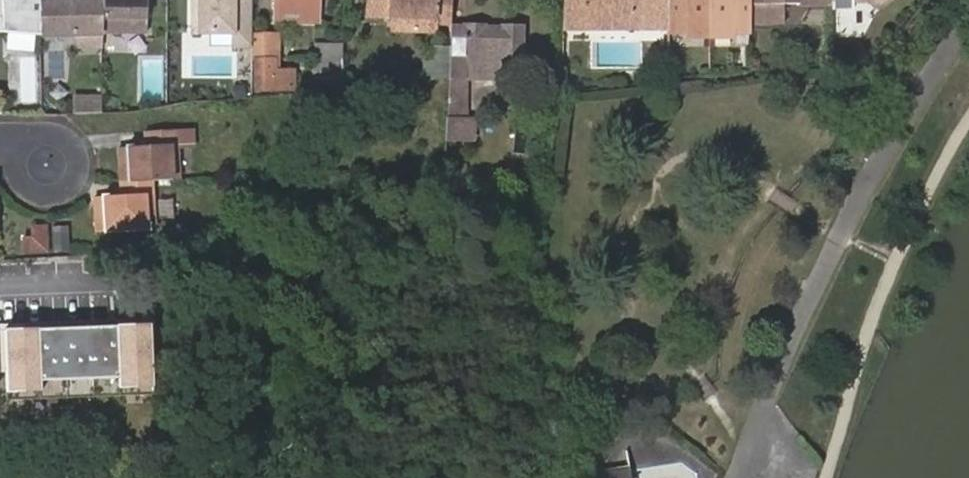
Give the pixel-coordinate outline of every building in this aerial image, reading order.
[(33,33),(33,0),(0,0),(0,33),(33,33)] [(33,33),(36,43),(103,43),(102,32),(102,0),(33,0),(33,33)] [(102,32),(145,33),(145,0),(102,0),(102,32)] [(190,34),(230,35),(230,50),(250,50),(250,36),(250,0),(190,0),(190,34)] [(273,14),(300,13),(300,20),(318,20),(318,0),(273,0),(273,14)] [(448,20),(449,0),(368,0),(368,18),(386,19),(410,18),(410,32),(432,32),(432,26),(433,20),(448,20)] [(666,0),(559,0),(560,22),(629,22),(629,15),(655,15),(656,22),(667,22),(666,0)] [(667,22),(667,25),(682,25),(683,34),(684,37),(708,37),(708,0),(666,0),(667,22)] [(708,37),(734,37),(734,35),(734,25),(747,24),(747,0),(708,0),(708,37)] [(747,24),(747,26),(778,26),(778,8),(824,8),(825,0),(747,0),(747,24)] [(851,3),(873,2),(873,9),(877,11),(894,0),(851,0),(851,3)] [(300,13),(273,14),(273,23),(300,23),(300,20),(300,13)] [(667,25),(667,22),(656,22),(655,15),(629,15),(629,22),(560,22),(560,29),(667,29),(667,25)] [(386,32),(410,32),(410,18),(386,19),(386,32)] [(747,26),(747,24),(734,25),(734,35),(747,34),(747,26)] [(682,25),(667,25),(667,29),(667,35),(683,34),(682,25)] [(447,78),(444,145),(471,145),(472,122),(464,122),(466,65),(521,64),(521,29),(448,26),(448,50),(447,78)] [(275,37),(250,36),(250,50),(250,61),(259,61),(276,61),(275,37)] [(315,48),(315,61),(340,62),(340,48),(315,48)] [(421,81),(447,78),(448,50),(431,50),(431,65),(423,65),(421,81)] [(19,59),(20,106),(40,106),(39,59),(19,59)] [(259,61),(258,91),(292,90),(292,66),(278,66),(278,61),(276,61),(259,61)] [(315,61),(313,61),(313,88),(340,88),(340,62),(315,61)] [(104,114),(104,94),(75,94),(75,114),(104,114)] [(145,149),(118,151),(120,186),(150,183),(177,182),(175,149),(193,149),(191,131),(144,135),(145,149)] [(150,183),(120,186),(120,199),(94,201),(96,235),(154,231),(150,183)] [(27,228),(17,228),(17,239),(39,238),(38,217),(27,217),(27,228)] [(601,477),(642,477),(642,466),(601,467),(601,477)]
